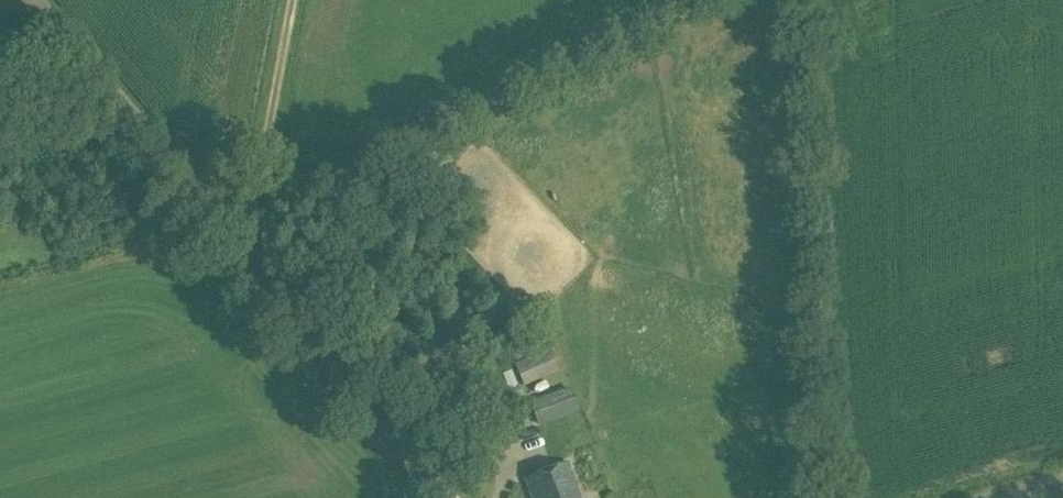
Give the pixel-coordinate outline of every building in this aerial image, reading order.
[(524,386),(560,372),(551,350),(515,364),(524,386)] [(540,427),(578,413),(570,388),(531,402),(540,427)] [(569,464),(525,480),(532,497),(582,497),(569,464)]
